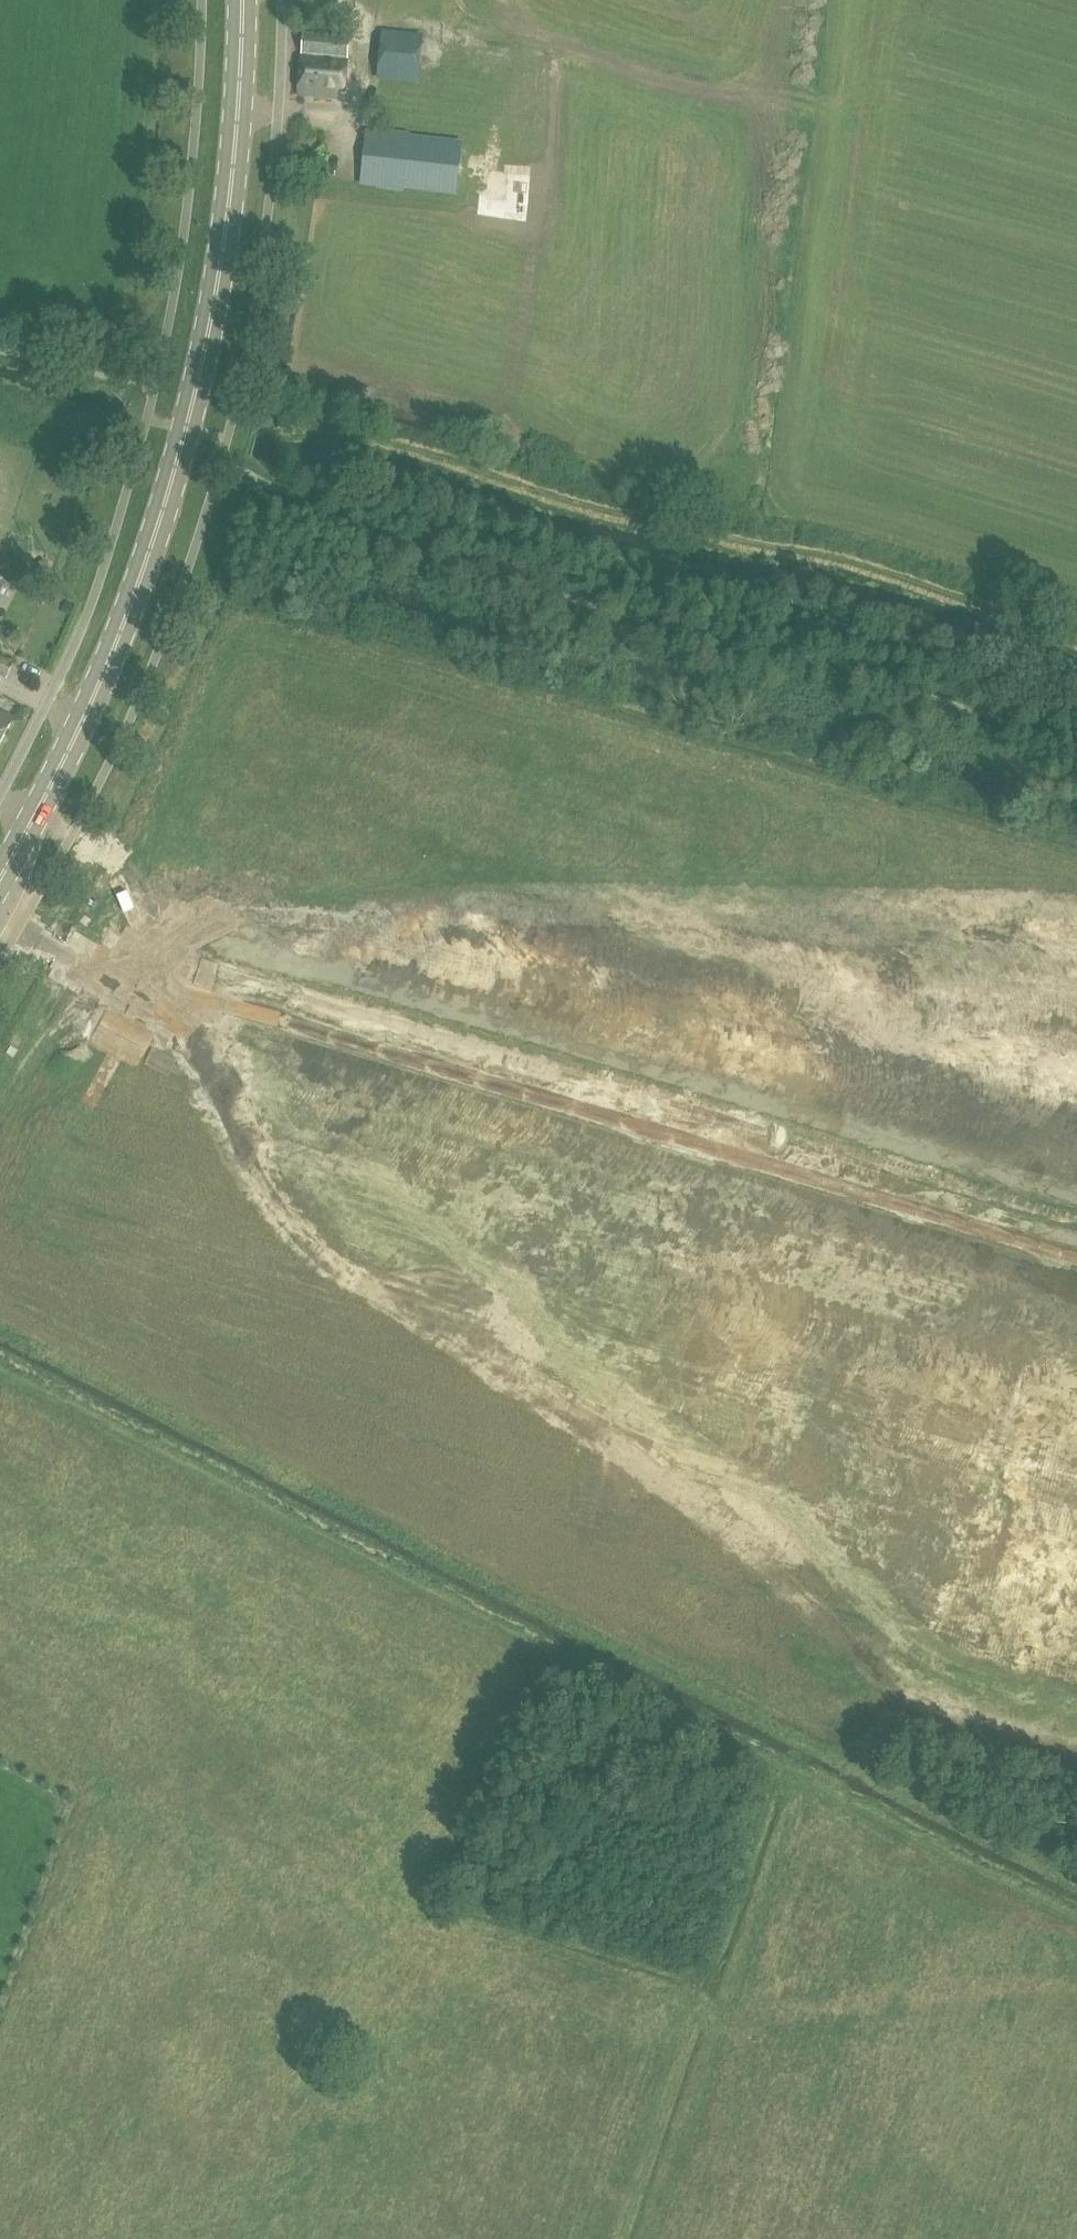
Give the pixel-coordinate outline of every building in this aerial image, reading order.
[(416,87),(417,78),(445,81),(447,47),(421,43),(422,36),(385,32),(378,83),(416,87)] [(343,98),(349,38),(306,33),(299,93),(343,98)] [(456,193),(461,142),(368,132),(363,183),(456,193)] [(16,661),(0,654),(0,675),(6,678),(16,661)] [(14,718),(0,711),(0,744),(14,718)]
